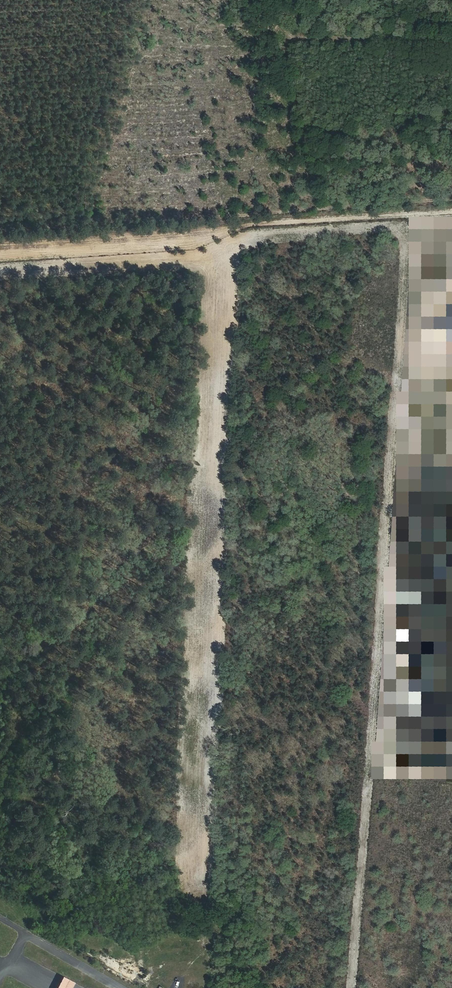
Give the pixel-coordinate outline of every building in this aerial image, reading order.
[(73,981),(61,975),(55,987),(70,987),(73,981)]
